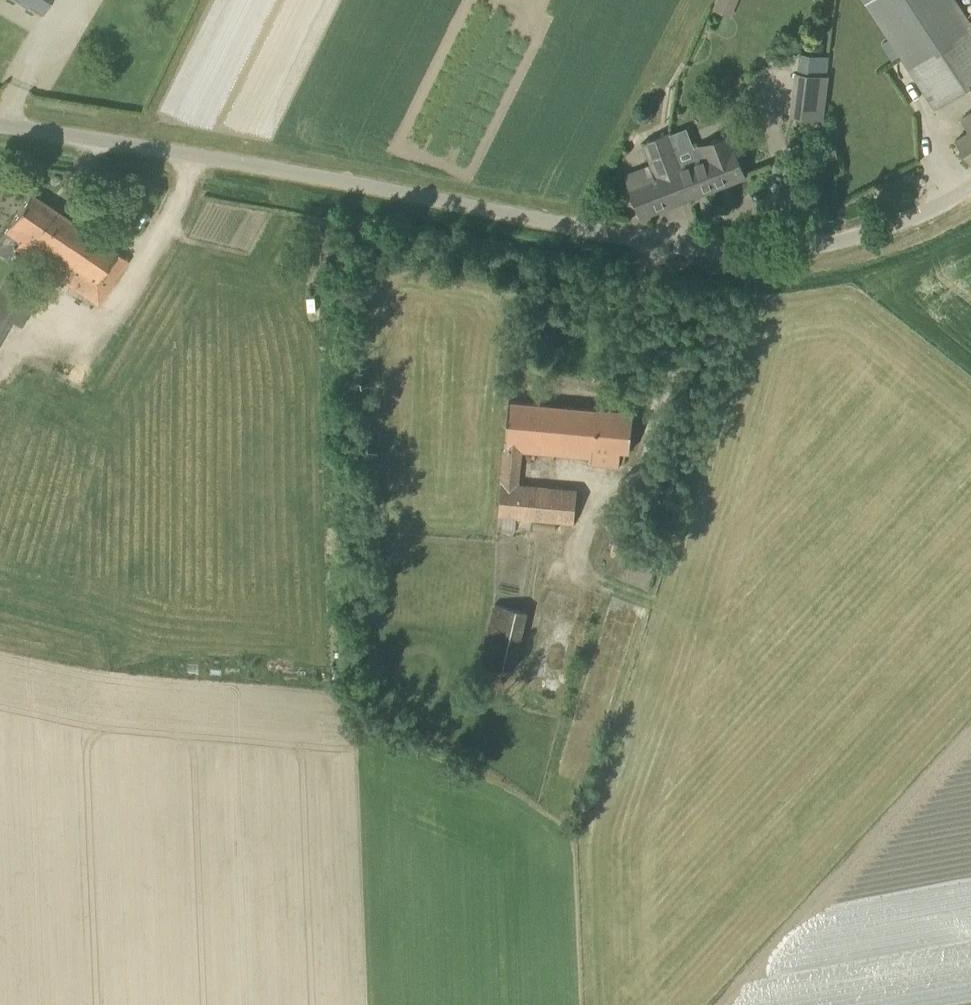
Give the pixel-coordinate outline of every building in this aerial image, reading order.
[(41,12),(48,0),(20,0),(41,12)] [(710,8),(728,14),(733,0),(712,0),(710,8)] [(970,22),(956,0),(864,0),(890,40),(881,45),(893,63),(902,57),(935,109),(970,85),(970,21),(970,22)] [(829,75),(828,75),(830,56),(800,52),(798,71),(796,71),(790,115),(823,119),(829,75)] [(961,121),(969,133),(957,141),(970,162),(970,115),(961,121)] [(642,216),(691,197),(679,167),(683,165),(671,133),(645,142),(654,166),(626,175),(642,216)] [(701,145),(705,156),(683,165),(679,167),(691,197),(746,176),(734,145),(733,145),(729,134),(701,145)] [(822,149),(824,159),(838,155),(836,145),(822,149)] [(98,305),(128,260),(30,193),(0,237),(0,238),(1,238),(0,239),(0,253),(7,257),(14,247),(98,305)] [(12,320),(22,326),(40,296),(6,277),(0,288),(0,341),(12,320)] [(631,450),(634,412),(510,400),(498,529),(515,531),(516,519),(574,525),(577,488),(519,483),(523,448),(592,454),(592,462),(620,464),(622,450),(631,450)] [(490,602),(477,662),(508,668),(521,609),(490,602)]
